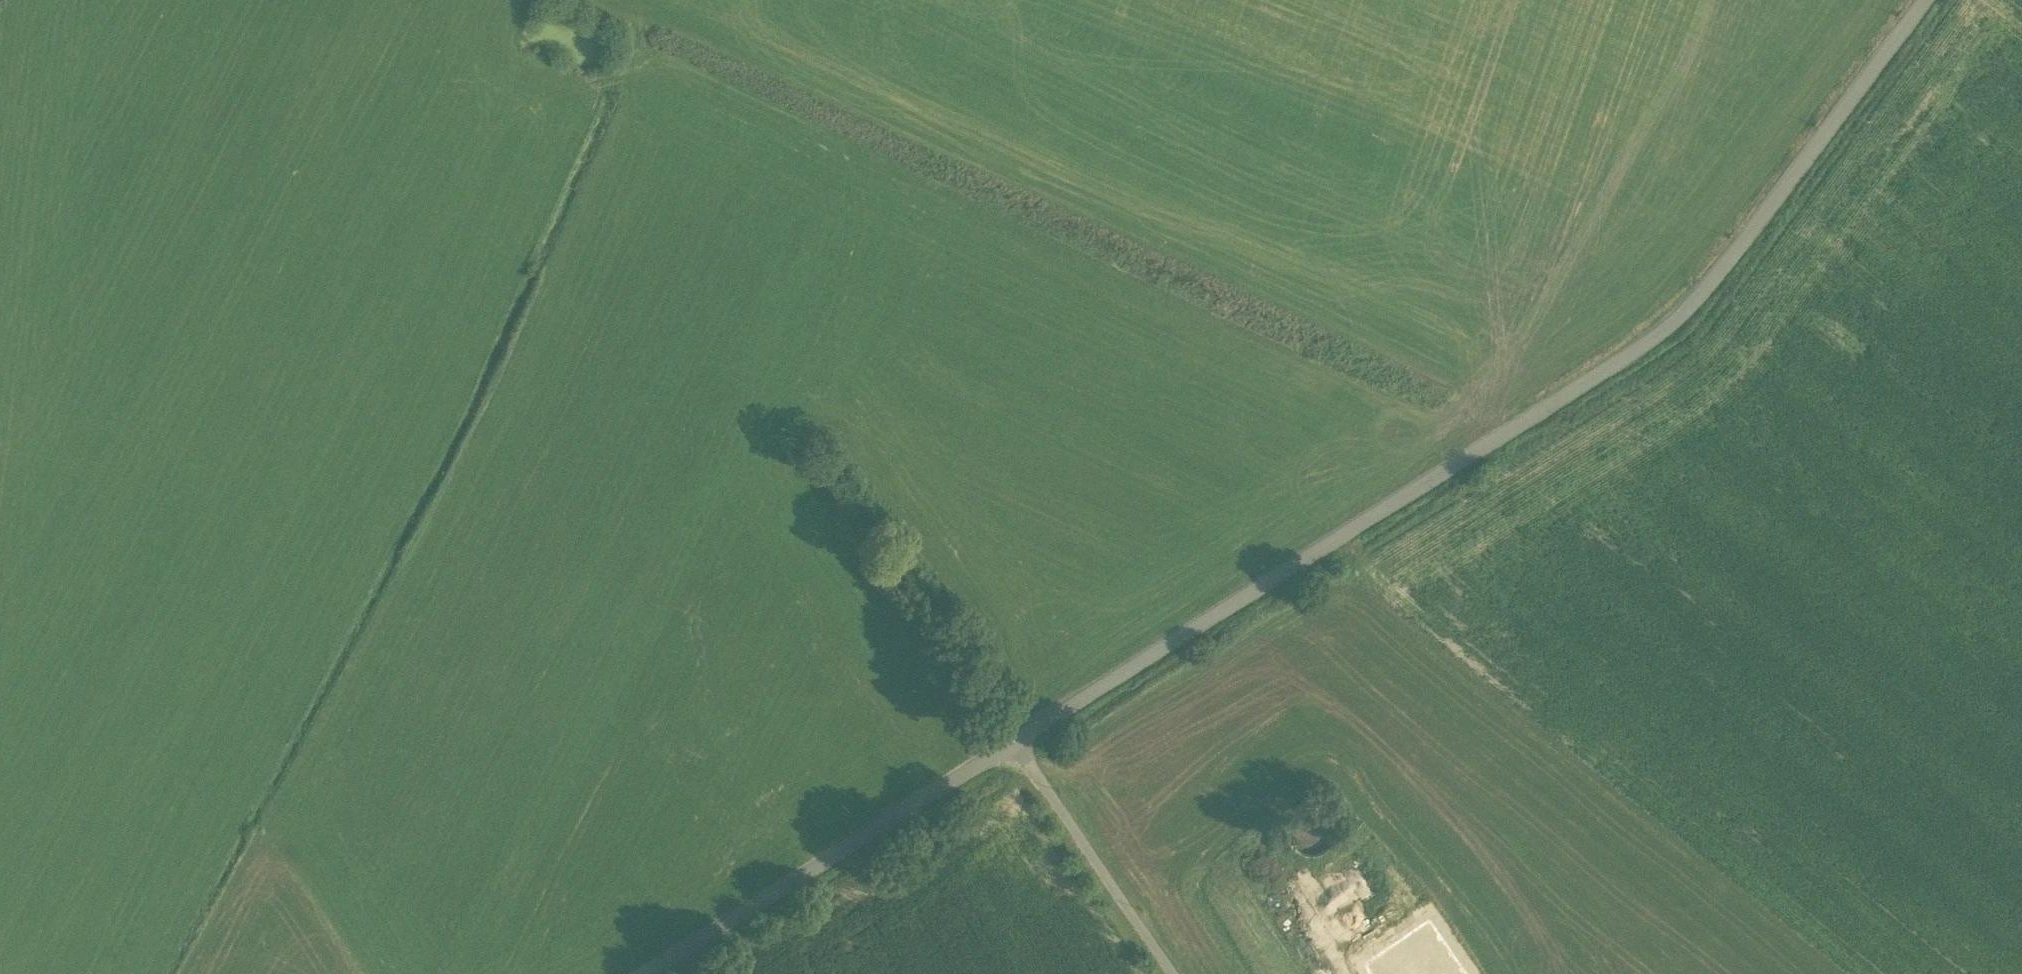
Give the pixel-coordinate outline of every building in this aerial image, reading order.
[(1336,836),(1338,825),(1336,815),(1330,807),(1321,801),(1311,799),(1300,801),(1292,807),(1286,816),(1284,827),(1287,837),(1293,846),(1301,851),(1312,853),(1322,851),(1331,845),(1336,836)] [(1405,899),(1374,921),(1412,973),(1458,973),(1405,899)]
